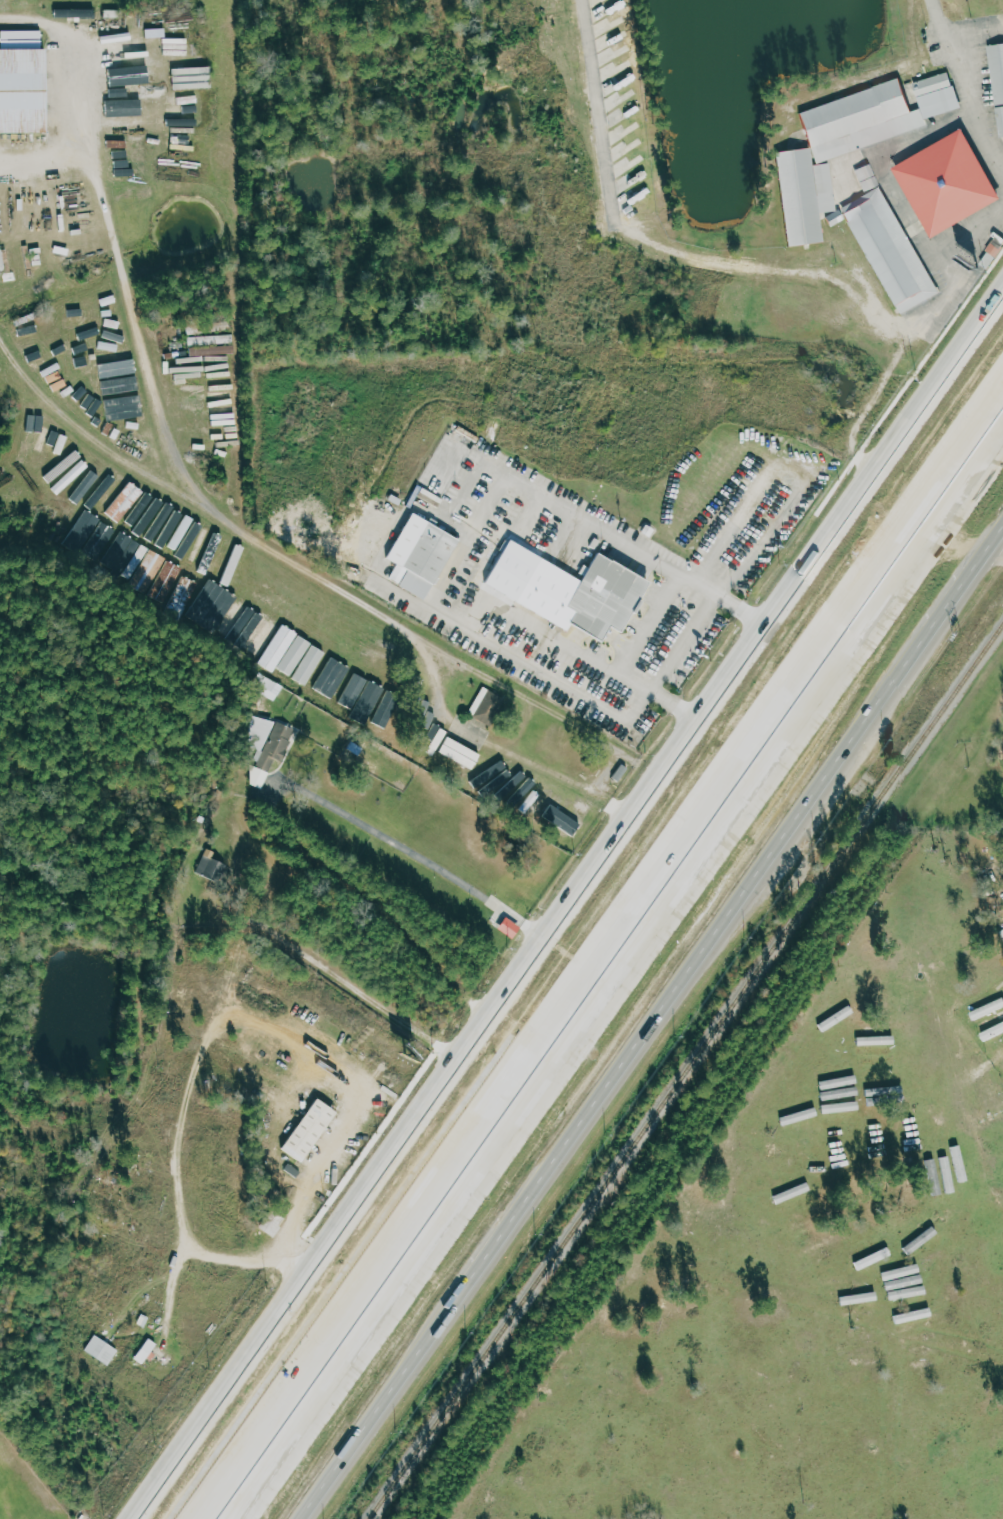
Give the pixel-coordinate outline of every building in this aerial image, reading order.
[(40,31),(0,32),(0,133),(41,133),(40,31)] [(143,62),(142,34),(106,34),(107,63),(143,62)] [(990,47),(997,105),(1002,104),(1002,45),(990,47)] [(817,163),(800,112),(901,78),(912,112),(924,108),(915,81),(953,69),(965,104),(927,117),(929,125),(817,163)] [(141,116),(140,100),(109,102),(109,115),(129,114),(130,117),(141,116)] [(895,169),(935,239),(1002,200),(1002,197),(964,130),(895,169)] [(830,165),(811,168),(809,149),(775,153),(787,247),(825,242),(822,213),(836,212),(830,165)] [(881,187),(943,293),(902,316),(841,211),(881,187)] [(0,246),(0,274),(12,272),(7,245),(0,246)] [(102,307),(117,303),(115,295),(100,300),(102,307)] [(87,358),(89,375),(127,370),(126,354),(87,358)] [(37,450),(43,451),(47,436),(55,438),(56,431),(42,428),(37,450)] [(64,479),(71,485),(79,477),(72,470),(64,479)] [(77,505),(99,476),(92,470),(70,499),(77,505)] [(106,514),(122,525),(144,491),(128,481),(106,514)] [(99,562),(117,527),(84,511),(67,545),(99,562)] [(404,567),(407,571),(399,585),(426,601),(461,540),(430,523),(404,567)] [(186,568),(122,531),(103,564),(134,583),(133,585),(165,604),(186,568)] [(203,562),(212,565),(217,547),(208,544),(203,562)] [(598,554),(648,582),(621,632),(609,625),(601,639),(572,623),(567,631),(516,603),(540,559),(582,582),(598,554)] [(200,582),(184,576),(178,591),(195,597),(200,582)] [(283,623),(211,580),(190,615),(262,659),(283,623)] [(313,643),(283,625),(260,664),(276,673),(278,669),(292,677),(313,643)] [(326,653),(313,645),(293,678),(306,686),(326,653)] [(317,695),(336,704),(353,670),(333,661),(317,695)] [(251,688),(277,700),(285,685),(258,672),(251,688)] [(429,711),(432,702),(424,699),(418,716),(426,719),(423,727),(430,730),(436,713),(429,711)] [(252,732),(258,734),(255,748),(269,751),(274,721),(255,717),(252,732)] [(450,729),(436,721),(427,737),(442,744),(450,729)] [(249,784),(264,790),(276,759),(283,762),(296,729),(278,722),(266,753),(263,751),(257,766),(249,784)] [(472,770),(481,755),(446,737),(438,752),(472,770)] [(514,768),(496,782),(495,782),(499,770),(491,761),(483,768),(480,777),(484,782),(482,784),(479,781),(474,786),(472,790),(484,794),(491,803),(494,795),(504,799),(506,801),(515,805),(538,785),(533,778),(517,772),(514,768)] [(577,838),(585,822),(570,815),(562,830),(577,838)] [(199,873),(223,883),(231,865),(215,859),(218,852),(209,849),(199,873)] [(511,938),(519,927),(505,917),(497,928),(511,938)] [(1002,1009),(1002,998),(970,1012),(973,1021),(1002,1009)] [(854,1015),(849,1006),(817,1023),(822,1032),(854,1015)] [(984,1042),(1002,1033),(1002,1022),(980,1033),(984,1042)] [(334,1111),(313,1097),(279,1149),(303,1164),(331,1122),(328,1120),(334,1111)] [(822,1113),(860,1111),(860,1102),(822,1104),(822,1113)] [(819,1116),(817,1107),(780,1117),(782,1126),(819,1116)] [(953,1146),(956,1183),(966,1182),(962,1145),(953,1146)] [(939,1158),(946,1194),(956,1192),(949,1156),(939,1158)] [(934,1196),(942,1193),(938,1183),(930,1186),(934,1196)] [(774,1195),(776,1202),(809,1191),(807,1184),(774,1195)] [(855,1260),(857,1269),(892,1259),(889,1249),(855,1260)] [(840,1305),(879,1302),(879,1292),(839,1295),(840,1305)] [(907,1321),(933,1317),(931,1308),(905,1313),(907,1321)] [(85,1353),(111,1365),(119,1348),(92,1336),(85,1353)] [(159,1346),(148,1338),(133,1358),(144,1366),(159,1346)]
